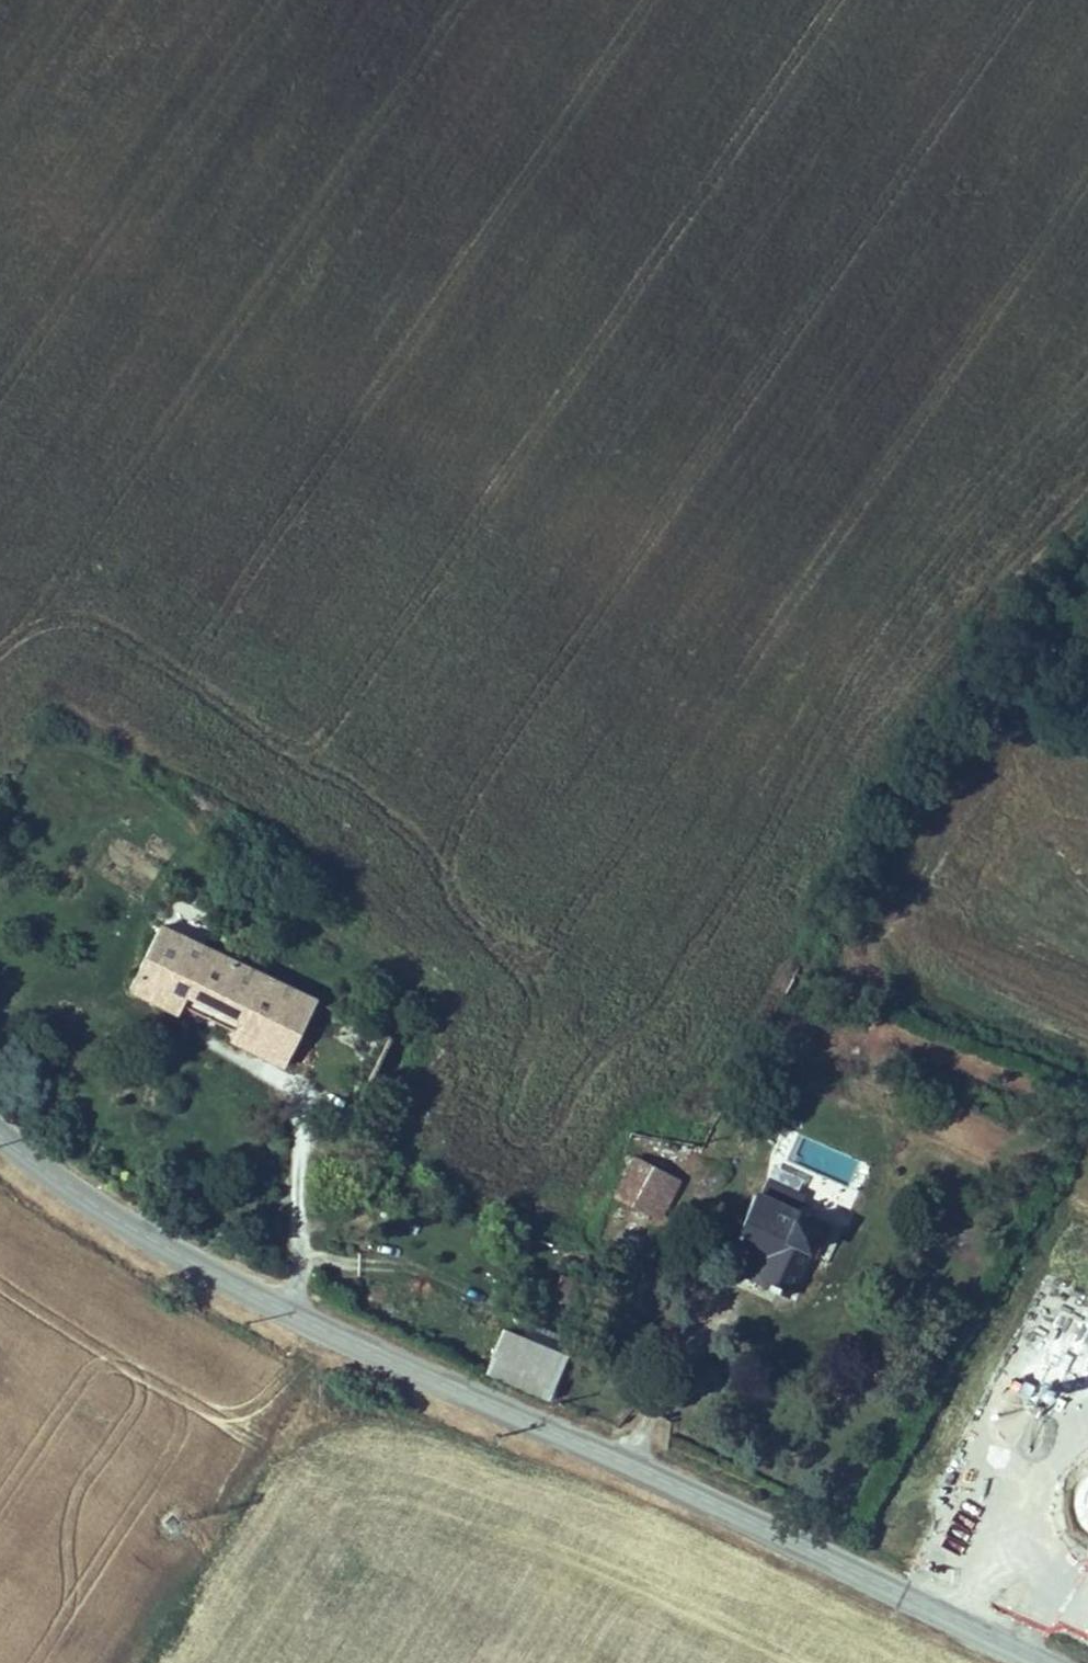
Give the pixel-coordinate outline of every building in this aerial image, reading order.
[(258,1054),(290,988),(160,925),(128,991),(177,1015),(181,1008),(186,997),(238,1022),(233,1033),(229,1040),(258,1054)] [(290,988),(258,1054),(284,1067),(316,1001),(290,988)] [(186,997),(181,1008),(233,1033),(238,1022),(186,997)] [(649,1210),(652,1205),(667,1176),(667,1174),(636,1158),(618,1194),(649,1210)] [(678,1181),(667,1176),(652,1205),(662,1211),(678,1181)] [(789,1295),(809,1250),(819,1228),(798,1219),(801,1213),(757,1193),(738,1235),(764,1247),(774,1252),(760,1282),(789,1295)] [(801,1213),(798,1219),(819,1228),(809,1250),(816,1254),(830,1224),(802,1211),(801,1213)] [(764,1247),(750,1277),(760,1282),(774,1252),(764,1247)] [(503,1328),(485,1372),(547,1397),(565,1354),(503,1328)]
